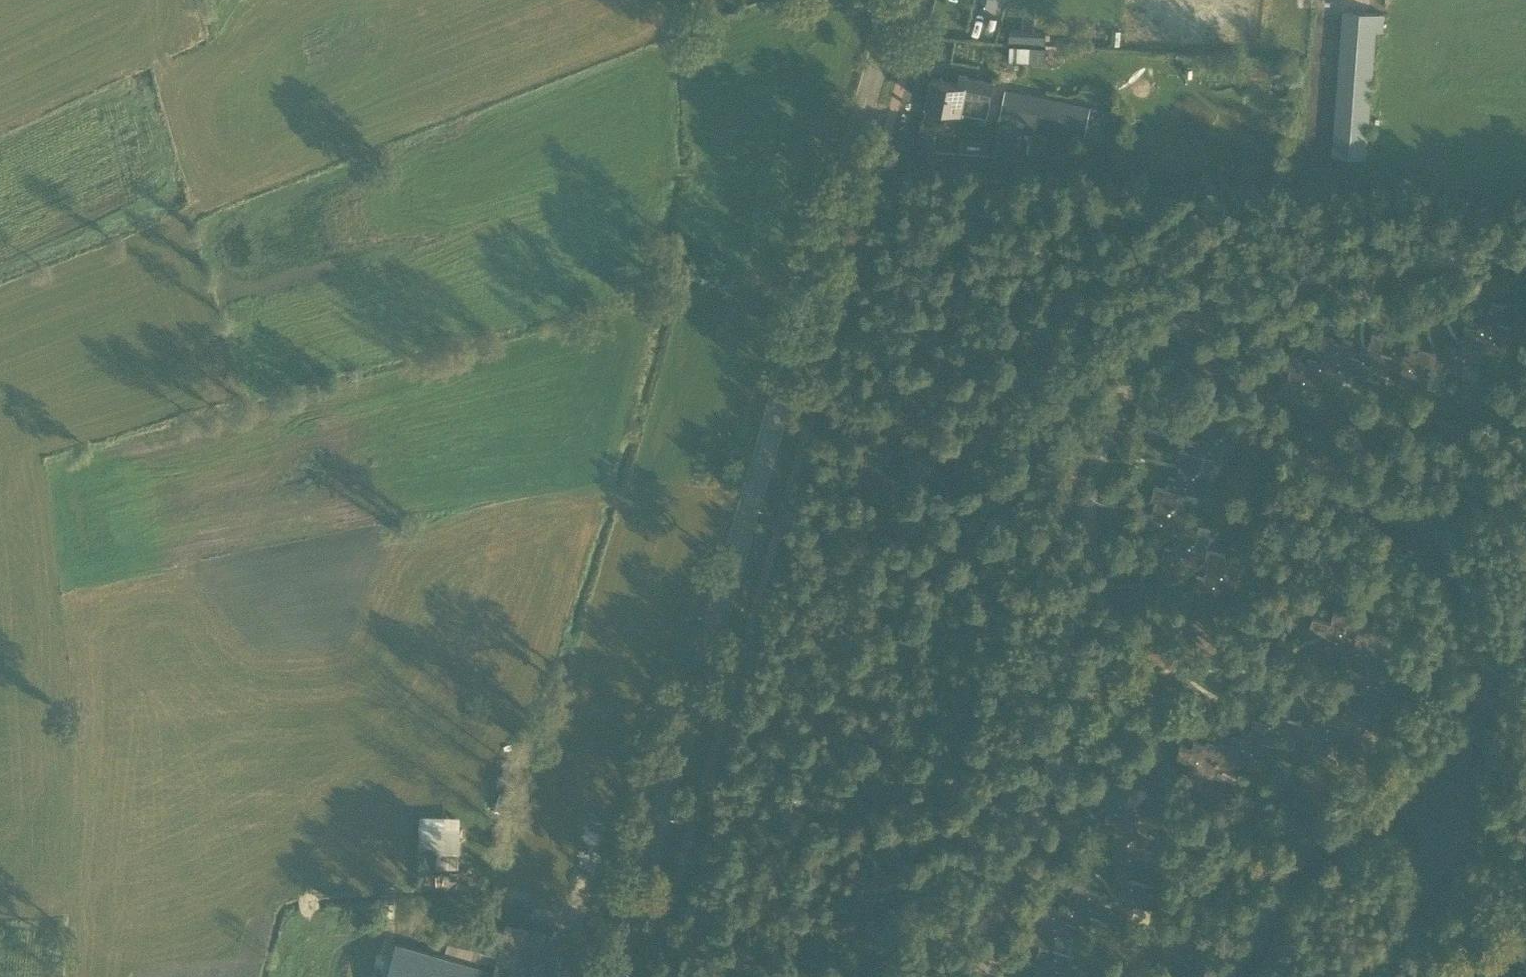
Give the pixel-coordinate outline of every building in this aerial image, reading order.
[(1384,19),(1347,15),(1330,158),(1368,163),(1384,19)] [(1008,41),(1007,57),(1043,59),(1044,43),(1008,41)] [(926,102),(986,115),(993,81),(960,74),(958,83),(931,77),(926,102)] [(1089,104),(1006,89),(1001,118),(1017,121),(1016,124),(1083,137),(1089,104)] [(1281,380),(1277,394),(1301,400),(1305,385),(1320,388),(1323,376),(1337,380),(1340,365),(1354,368),(1352,375),(1366,379),(1368,368),(1388,372),(1389,366),(1403,370),(1399,384),(1415,388),(1417,382),(1426,385),(1430,370),(1445,374),(1446,369),(1459,372),(1461,362),(1481,367),(1487,339),(1507,344),(1511,327),(1499,324),(1504,305),(1490,302),(1485,322),(1470,318),(1468,325),(1464,324),(1459,344),(1444,340),(1442,348),(1437,346),(1436,350),(1419,346),(1418,351),(1405,348),(1404,353),(1392,350),(1391,355),(1380,352),(1385,333),(1371,330),(1366,349),(1351,345),(1352,338),(1343,336),(1341,342),(1333,340),(1334,337),(1321,333),(1318,346),(1324,348),(1320,361),(1317,360),(1318,359),(1307,356),(1306,361),(1298,359),(1299,356),(1285,352),(1282,366),(1288,368),(1285,381),(1281,380)] [(1144,509),(1140,522),(1153,526),(1154,523),(1162,525),(1160,531),(1170,534),(1171,532),(1176,533),(1172,547),(1164,545),(1161,558),(1174,561),(1174,558),(1196,564),(1198,556),(1208,559),(1203,576),(1197,574),(1193,587),(1213,592),(1212,595),(1222,599),(1226,585),(1236,588),(1240,574),(1226,569),(1230,555),(1207,548),(1208,545),(1194,541),(1198,526),(1185,522),(1188,510),(1173,505),(1178,487),(1200,493),(1203,485),(1208,487),(1212,474),(1198,470),(1203,452),(1224,458),(1226,450),(1232,452),(1236,439),(1222,435),(1226,420),(1203,413),(1199,425),(1203,426),(1199,441),(1192,439),(1189,451),(1178,448),(1175,461),(1179,463),(1175,476),(1168,474),(1165,487),(1155,484),(1151,497),(1155,498),(1151,511),(1144,509)] [(1178,742),(1174,757),(1190,761),(1186,776),(1202,780),(1204,774),(1214,777),(1217,762),(1233,766),(1234,763),(1246,766),(1249,754),(1268,759),(1275,732),(1294,737),(1296,731),(1313,736),(1309,748),(1327,753),(1332,735),(1359,743),(1365,724),(1376,727),(1380,713),(1374,712),(1378,695),(1392,699),(1396,681),(1378,676),(1386,649),(1367,644),(1370,632),(1357,628),(1356,635),(1345,632),(1351,613),(1333,608),(1330,620),(1312,615),(1308,629),(1328,634),(1325,648),(1333,650),(1335,643),(1343,645),(1341,653),(1356,657),(1350,677),(1354,678),(1352,686),(1366,690),(1363,700),(1355,698),(1352,712),(1331,707),(1330,711),(1323,709),(1318,724),(1298,718),(1298,719),(1287,716),(1292,699),(1278,695),(1273,715),(1259,711),(1256,719),(1252,718),(1247,736),(1233,732),(1231,740),(1225,738),(1223,743),(1207,739),(1206,743),(1193,740),(1191,745),(1178,742)] [(444,825),(444,813),(418,813),(419,851),(459,850),(458,825),(444,825)] [(507,920),(505,928),(453,915),(444,950),(442,957),(392,944),(383,976),(556,976),(567,936),(507,920)] [(1515,976),(1525,976),(1525,970),(1517,968),(1515,976)]
